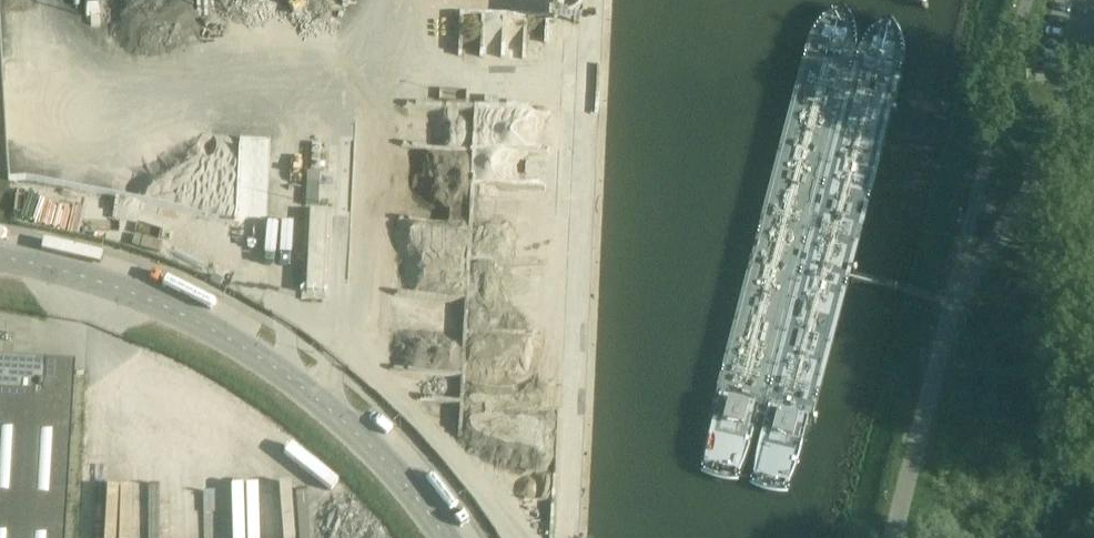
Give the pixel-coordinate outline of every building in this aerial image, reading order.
[(310,214),(306,293),(324,295),(328,215),(310,214)] [(74,373),(0,369),(0,537),(64,537),(74,373)] [(110,456),(111,430),(85,428),(83,454),(110,456)] [(267,463),(133,458),(128,537),(263,537),(267,463)]
